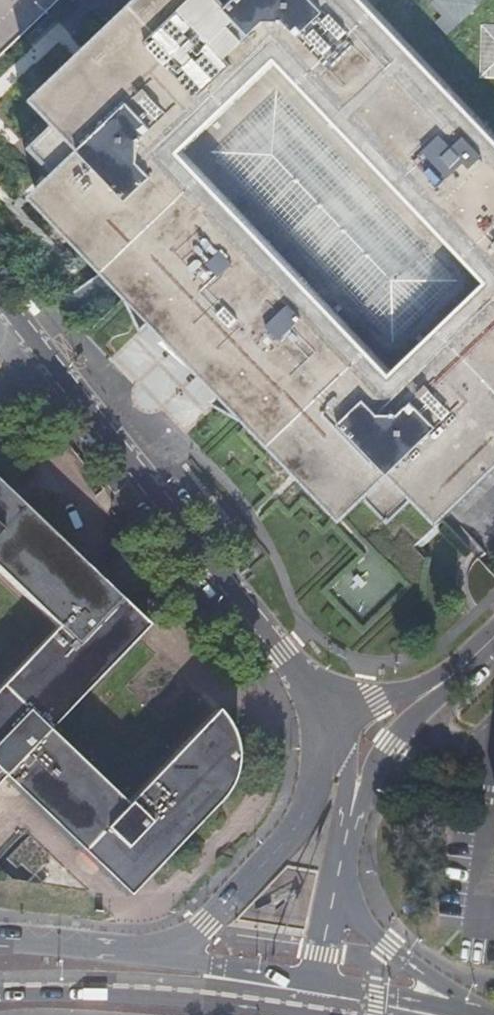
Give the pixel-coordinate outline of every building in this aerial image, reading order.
[(136,5),(38,96),(60,119),(38,143),(58,167),(35,190),(112,270),(194,355),(304,471),(349,518),(373,496),(397,521),(421,502),(443,522),(493,475),(493,285),(410,374),(213,175),(191,150),(286,61),(305,83),(493,273),(493,122),(386,7),(379,0),(138,0),(136,5)] [(5,784),(80,857),(130,905),(231,805),(237,796),(241,785),(244,775),(245,764),(243,752),(238,739),(230,726),(224,719),(129,813),(51,736),(152,632),(0,484),(0,575),(61,633),(0,697),(0,790),(5,784)]
